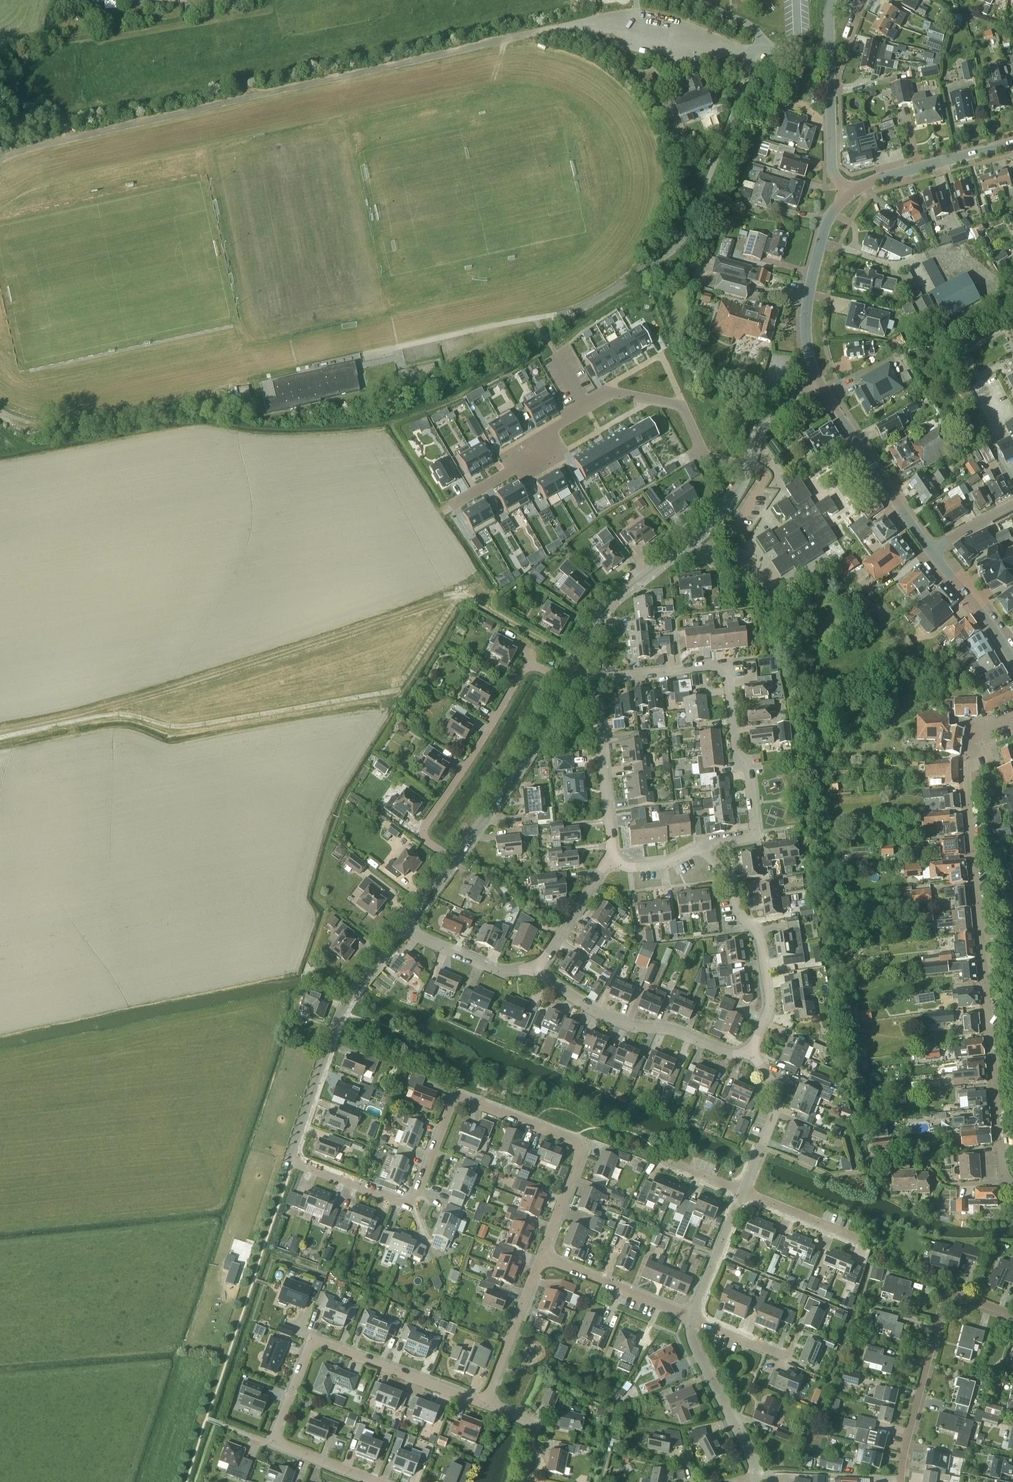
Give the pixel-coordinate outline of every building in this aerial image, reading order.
[(112,1),(117,1),(117,2),(123,2),(123,0),(127,0),(96,0),(96,2),(101,2),(102,9),(112,8),(111,1),(112,1)] [(901,4),(915,11),(920,0),(903,0),(901,4)] [(886,4),(879,17),(897,26),(899,21),(895,19),(899,12),(886,4)] [(928,9),(921,5),(917,12),(925,16),(928,9)] [(982,13),(987,15),(990,7),(984,5),(982,13)] [(894,31),(897,26),(879,17),(872,30),(886,37),(891,29),(894,31)] [(947,32),(931,27),(928,37),(943,42),(947,32)] [(868,41),(865,55),(891,61),(894,47),(868,41)] [(889,69),(891,61),(865,55),(861,68),(873,71),(872,75),(879,77),(882,67),(889,69)] [(961,64),(965,80),(978,77),(974,61),(961,64)] [(991,91),(988,92),(993,112),(1008,108),(1006,99),(1007,99),(1004,89),(1008,88),(1005,77),(1002,66),(985,70),(989,82),(988,82),(988,83),(987,83),(988,89),(990,88),(991,91)] [(642,80),(652,92),(659,86),(650,74),(642,80)] [(711,106),(705,90),(703,91),(697,74),(683,80),(687,90),(684,91),(682,95),(683,98),(674,102),(680,118),(681,118),(683,124),(694,120),(693,119),(696,118),(694,112),(711,106)] [(895,107),(913,104),(918,127),(943,122),(938,98),(927,100),(926,92),(914,94),(912,80),(890,84),(895,107)] [(974,118),(971,103),(973,102),(970,88),(950,93),(953,107),(955,106),(959,122),(974,118)] [(797,143),(796,147),(808,151),(815,129),(805,126),(807,117),(785,110),(777,137),(797,143)] [(884,123),(885,128),(897,126),(896,120),(884,123)] [(864,124),(863,124),(846,128),(851,148),(847,149),(851,165),(873,160),(872,154),(881,152),(877,134),(867,136),(864,124)] [(783,154),(779,170),(804,177),(808,162),(801,160),(801,158),(793,156),(795,150),(779,145),(779,146),(770,144),(769,144),(762,142),(758,155),(766,158),(768,150),(783,154)] [(752,170),(762,173),(764,167),(754,164),(752,170)] [(994,175),(999,194),(1004,192),(1003,188),(1012,186),(1008,171),(994,175)] [(758,173),(754,187),(759,188),(760,186),(788,193),(787,195),(799,198),(804,184),(791,180),(790,182),(758,173)] [(994,195),(999,194),(994,175),(980,178),(984,194),(993,191),(994,195)] [(955,185),(957,193),(954,194),(956,201),(952,202),(955,213),(965,211),(965,209),(971,208),(968,198),(973,197),(972,190),(969,190),(967,182),(955,185)] [(759,188),(754,187),(749,204),(768,209),(771,200),(797,208),(799,198),(787,195),(788,193),(760,186),(759,188)] [(752,191),(743,188),(740,197),(749,200),(752,191)] [(928,210),(934,208),(936,218),(950,214),(944,194),(939,195),(938,190),(924,193),(928,210)] [(918,208),(919,207),(914,196),(907,199),(908,200),(897,205),(902,215),(909,212),(911,218),(912,217),(915,223),(922,219),(920,213),(918,208)] [(984,219),(990,217),(987,205),(981,207),(984,219)] [(875,223),(888,234),(896,224),(905,232),(910,225),(901,217),(898,222),(884,211),(875,223)] [(922,219),(919,221),(922,227),(930,224),(925,213),(920,215),(922,219)] [(972,227),(967,219),(963,222),(968,230),(972,227)] [(971,228),(975,239),(982,237),(980,232),(984,231),(982,224),(971,228)] [(968,240),(963,227),(948,232),(953,246),(968,240)] [(788,236),(774,232),(772,240),(767,239),(767,238),(749,232),(742,256),(760,261),(763,253),(768,255),(767,256),(781,260),(788,236)] [(885,236),(884,240),(869,233),(863,246),(878,253),(880,249),(887,252),(902,259),(912,255),(912,250),(885,236)] [(1004,251),(993,257),(997,262),(1007,256),(1004,251)] [(764,287),(765,282),(768,283),(770,274),(767,273),(751,268),(751,267),(716,257),(711,273),(718,275),(714,290),(746,299),(751,283),(764,287)] [(922,264),(925,269),(935,263),(933,258),(922,264)] [(947,283),(946,284),(936,289),(931,292),(946,319),(982,300),(967,273),(954,280),(943,260),(936,264),(947,283)] [(938,268),(935,263),(925,269),(928,274),(938,268)] [(941,273),(938,268),(928,274),(930,279),(941,273)] [(865,270),(864,273),(859,271),(854,288),(872,293),(873,288),(894,293),(897,281),(889,279),(884,278),(884,277),(876,275),(877,273),(865,270)] [(902,281),(912,276),(909,271),(900,276),(902,281)] [(944,279),(941,273),(930,279),(933,284),(944,279)] [(902,281),(905,286),(914,281),(912,276),(902,281)] [(946,284),(944,279),(933,284),(936,289),(946,284)] [(917,286),(914,281),(905,286),(908,291),(917,286)] [(908,291),(910,296),(920,290),(917,286),(908,291)] [(923,295),(920,290),(910,296),(913,301),(923,295)] [(711,295),(700,292),(697,300),(709,303),(711,295)] [(940,316),(929,296),(915,304),(926,324),(940,316)] [(744,335),(747,336),(770,342),(778,311),(753,304),(751,309),(722,301),(722,302),(721,302),(712,331),(712,332),(738,340),(744,335)] [(885,337),(891,314),(852,304),(846,328),(885,337)] [(640,326),(629,332),(640,352),(651,345),(640,326)] [(629,332),(618,339),(631,360),(642,354),(640,352),(629,332)] [(903,334),(891,339),(894,346),(906,341),(903,334)] [(618,339),(607,345),(620,366),(631,360),(618,339)] [(849,345),(849,348),(846,348),(847,359),(865,357),(865,355),(875,354),(874,342),(849,345)] [(607,345),(596,351),(609,373),(620,366),(607,345)] [(455,352),(459,367),(472,363),(467,348),(455,352)] [(596,351),(585,358),(598,379),(609,373),(596,351)] [(860,378),(866,387),(855,392),(867,414),(879,407),(877,403),(903,389),(903,388),(901,385),(912,379),(907,370),(896,376),(890,365),(890,366),(888,363),(860,378)] [(276,399),(264,402),(267,414),(321,402),(320,400),(360,391),(354,364),(272,383),(276,399)] [(249,386),(238,388),(241,402),(251,400),(249,386)] [(544,387),(532,394),(535,398),(547,419),(558,412),(544,387)] [(535,398),(524,405),(536,425),(547,419),(535,398)] [(910,414),(919,409),(916,402),(907,406),(910,414)] [(929,418),(938,414),(934,408),(926,412),(929,418)] [(446,409),(439,413),(443,418),(446,416),(449,415),(446,409)] [(509,410),(498,417),(499,419),(511,439),(523,433),(509,410)] [(896,414),(897,416),(877,427),(882,438),(886,436),(887,437),(889,436),(889,435),(903,428),(902,426),(909,422),(902,411),(896,414)] [(418,422),(421,431),(430,428),(427,419),(418,422)] [(499,419),(488,425),(500,446),(511,439),(499,419)] [(648,420),(638,426),(648,443),(658,437),(648,420)] [(819,454),(842,440),(832,423),(816,433),(813,428),(805,433),(819,454)] [(1006,427),(1011,437),(997,444),(1007,463),(1012,459),(1012,423),(1006,427)] [(911,442),(909,438),(889,450),(902,472),(920,461),(925,468),(955,450),(954,449),(955,448),(941,426),(940,424),(911,442)] [(628,432),(638,449),(648,443),(638,426),(628,432)] [(626,427),(615,434),(627,455),(638,449),(628,432),(626,427)] [(615,434),(604,440),(617,461),(627,455),(615,434)] [(785,453),(775,439),(768,444),(778,458),(785,453)] [(604,440),(594,446),(607,467),(617,461),(604,440)] [(470,450),(482,471),(493,464),(481,443),(470,450)] [(986,443),(978,447),(987,465),(995,460),(986,443)] [(468,446),(456,452),(471,477),(482,471),(470,450),(468,446)] [(594,446),(584,452),(596,473),(607,467),(594,446)] [(974,459),(979,456),(975,449),(970,452),(974,459)] [(584,452),(573,458),(585,480),(596,473),(584,452)] [(968,464),(975,475),(983,470),(976,459),(968,464)] [(687,466),(694,479),(703,474),(697,461),(687,466)] [(674,463),(663,469),(666,475),(677,469),(674,463)] [(442,464),(427,472),(431,479),(429,480),(434,487),(435,486),(439,493),(454,484),(442,464)] [(928,478),(924,472),(910,482),(912,483),(910,484),(914,489),(915,488),(918,493),(947,474),(943,469),(934,475),(935,477),(931,480),(929,477),(928,478)] [(983,475),(987,483),(997,503),(1012,495),(1002,476),(998,478),(994,470),(983,475)] [(557,471),(546,477),(557,494),(567,488),(557,471)] [(785,485),(792,480),(787,473),(780,478),(785,485)] [(947,474),(918,493),(921,498),(920,499),(923,504),(925,503),(926,505),(940,495),(936,489),(937,489),(935,486),(939,483),(941,485),(950,479),(947,474)] [(966,481),(970,487),(981,480),(977,474),(966,481)] [(546,477),(536,483),(546,501),(557,494),(546,477)] [(757,539),(766,553),(773,549),(779,558),(772,563),(781,576),(795,568),(797,571),(824,553),(822,550),(837,540),(822,517),(828,513),(829,515),(833,516),(839,511),(830,497),(815,506),(810,498),(812,497),(800,478),(786,488),(794,500),(790,502),(788,498),(773,508),(777,514),(781,515),(783,514),(786,520),(791,517),(793,521),(779,529),(780,531),(774,535),(771,530),(757,539)] [(530,503),(518,482),(507,488),(519,509),(530,503)] [(687,485),(665,500),(676,514),(683,509),(684,510),(690,505),(697,499),(687,485)] [(950,498),(938,506),(930,511),(942,529),(968,512),(962,502),(966,499),(958,487),(948,494),(950,498)] [(519,509),(507,488),(496,494),(508,515),(519,509)] [(655,488),(646,494),(656,507),(664,501),(655,488)] [(991,505),(991,504),(993,503),(984,488),(971,495),(974,500),(976,501),(981,509),(986,506),(988,507),(991,505)] [(576,492),(571,495),(577,505),(582,502),(576,492)] [(862,513),(868,520),(884,508),(878,501),(862,513)] [(496,523),(484,502),(473,508),(485,529),(496,523)] [(485,529),(473,508),(462,514),(475,535),(485,529)] [(548,508),(543,511),(549,521),(554,518),(548,508)] [(543,511),(538,514),(544,524),(549,521),(543,511)] [(898,533),(886,517),(869,530),(864,525),(854,532),(861,542),(873,533),(882,545),(887,541),(898,533)] [(509,518),(504,521),(510,532),(515,529),(509,518)] [(504,521),(498,524),(504,535),(510,532),(504,521)] [(645,544),(655,536),(643,521),(627,533),(625,531),(620,534),(627,544),(632,541),(635,545),(642,540),(645,544)] [(858,522),(850,527),(854,532),(861,527),(858,522)] [(1007,529),(994,535),(990,527),(965,539),(954,547),(966,562),(971,558),(973,560),(979,555),(978,554),(1012,538),(1007,529)] [(606,547),(599,553),(606,563),(602,566),(607,572),(622,561),(618,555),(623,552),(620,548),(611,536),(602,543),(606,547)] [(901,564),(902,566),(915,556),(900,537),(890,544),(889,543),(862,564),(875,581),(876,581),(879,584),(890,575),(889,574),(901,564)] [(476,538),(471,541),(477,551),(482,548),(476,538)] [(979,566),(977,567),(980,574),(979,575),(981,581),(983,580),(987,587),(989,586),(992,591),(1003,585),(1007,588),(1012,585),(1012,548),(1008,551),(998,546),(988,551),(988,555),(976,561),(979,566)] [(858,564),(852,555),(843,561),(850,570),(854,568),(855,569),(859,566),(858,564)] [(589,589),(583,585),(588,579),(567,560),(559,570),(569,579),(560,590),(576,604),(589,589)] [(927,590),(928,590),(936,583),(922,565),(899,584),(899,585),(908,596),(916,589),(920,594),(915,598),(919,603),(930,594),(927,590)] [(703,591),(711,590),(709,575),(701,576),(700,572),(677,574),(678,580),(679,595),(688,594),(689,602),(704,600),(703,591)] [(950,609),(950,608),(958,602),(943,584),(904,617),(909,622),(920,612),(921,613),(917,616),(921,621),(920,622),(920,625),(927,633),(930,634),(954,613),(950,609)] [(661,601),(661,597),(663,596),(662,589),(650,591),(651,598),(633,599),(635,611),(652,609),(652,602),(661,601)] [(998,601),(1008,614),(1012,611),(1012,590),(998,601)] [(568,619),(562,616),(565,611),(547,601),(542,611),(547,614),(543,621),(553,627),(551,632),(558,636),(568,619)] [(662,608),(652,609),(635,611),(636,623),(654,621),(653,613),(662,612),(662,608)] [(971,616),(961,623),(958,620),(943,631),(948,636),(952,642),(955,640),(961,634),(965,641),(970,638),(981,630),(971,616)] [(486,627),(494,629),(497,621),(489,619),(486,627)] [(654,621),(636,623),(628,624),(629,636),(647,634),(646,627),(656,626),(655,621),(654,621)] [(723,650),(721,632),(715,632),(713,621),(710,622),(710,627),(708,627),(710,647),(711,651),(723,650)] [(699,648),(710,647),(708,627),(710,627),(710,622),(705,622),(705,628),(698,628),(696,629),(699,648)] [(696,629),(698,628),(698,623),(693,624),(693,629),(684,630),(687,650),(699,648),(696,629)] [(727,631),(721,632),(723,650),(735,648),(732,623),(726,624),(727,631)] [(732,623),(735,648),(747,647),(745,629),(739,630),(738,623),(732,623)] [(983,633),(974,638),(965,644),(964,642),(952,650),(959,660),(967,655),(973,656),(977,662),(994,652),(983,633)] [(516,651),(509,647),(512,642),(497,634),(494,639),(492,638),(490,643),(495,646),(491,653),(502,659),(499,664),(507,667),(510,662),(512,663),(515,657),(513,656),(516,651)] [(631,648),(658,645),(670,643),(669,637),(657,638),(657,640),(648,641),(647,634),(629,636),(631,648)] [(658,649),(658,645),(631,648),(632,660),(650,658),(649,650),(658,649)] [(674,645),(666,646),(667,657),(675,656),(674,645)] [(938,645),(932,649),(935,653),(941,649),(938,645)] [(995,652),(994,652),(977,662),(971,665),(973,670),(975,669),(980,678),(984,676),(1002,666),(994,653),(995,652)] [(664,664),(663,656),(660,656),(656,661),(656,665),(664,664)] [(473,665),(470,670),(476,674),(480,668),(473,665)] [(984,676),(994,693),(1002,688),(1003,689),(1012,683),(1003,666),(1002,666),(984,676)] [(698,675),(691,676),(692,687),(699,687),(698,675)] [(768,689),(773,688),(772,676),(757,678),(758,684),(745,685),(747,698),(768,696),(768,689)] [(459,698),(472,705),(476,708),(479,703),(485,706),(488,700),(490,702),(494,696),(492,695),(495,689),(477,679),(470,691),(465,688),(459,698)] [(662,695),(673,693),(672,682),(660,684),(661,692),(650,693),(649,688),(646,689),(648,706),(648,712),(663,710),(662,695)] [(995,694),(1000,706),(1012,700),(1012,685),(995,694)] [(630,690),(631,696),(634,695),(636,713),(636,716),(642,715),(641,707),(648,706),(646,689),(630,690)] [(988,690),(981,693),(983,698),(990,695),(988,690)] [(685,693),(679,693),(674,694),(675,704),(685,703),(685,711),(707,708),(705,696),(689,698),(688,692),(685,693)] [(1000,706),(995,694),(982,700),(986,713),(996,710),(995,709),(1000,706)] [(628,714),(636,713),(634,695),(631,696),(619,697),(620,705),(614,706),(616,719),(612,720),(613,730),(625,729),(623,718),(628,718),(628,714)] [(955,698),(955,704),(955,710),(955,716),(977,716),(977,698),(955,698)] [(770,713),(776,712),(775,700),(760,702),(761,708),(748,709),(750,722),(771,719),(770,713)] [(708,721),(707,708),(685,711),(686,719),(677,720),(678,730),(692,728),(692,722),(708,721)] [(472,728),(466,725),(469,719),(452,709),(449,715),(454,718),(444,734),(451,738),(454,734),(464,740),(472,728)] [(937,740),(936,751),(961,755),(965,729),(949,727),(949,711),(918,711),(917,740),(937,740)] [(778,724),(780,744),(792,742),(790,722),(778,724)] [(752,745),(774,742),(773,729),(751,732),(752,745)] [(700,736),(700,743),(701,745),(721,743),(719,731),(700,733),(700,731),(694,732),(695,737),(700,736)] [(622,754),(642,752),(641,745),(647,744),(646,733),(630,735),(631,741),(621,742),(622,754)] [(701,748),(702,757),(722,754),(721,743),(701,745),(700,743),(695,744),(696,749),(701,748)] [(448,766),(442,762),(445,757),(429,746),(423,755),(428,759),(420,770),(437,782),(441,777),(442,778),(446,773),(444,771),(448,766)] [(1012,784),(1012,746),(1001,750),(1007,767),(998,769),(1003,787),(1012,784)] [(633,764),(634,770),(650,768),(649,757),(643,758),(642,752),(622,754),(624,766),(633,764)] [(699,776),(700,776),(714,774),(714,768),(723,767),(722,754),(702,757),(697,757),(699,776)] [(584,798),(585,798),(584,791),(583,791),(581,776),(573,777),(571,768),(573,768),(571,757),(555,759),(557,770),(566,769),(567,778),(565,778),(566,787),(568,787),(569,793),(567,793),(568,802),(571,801),(572,805),(578,804),(577,801),(584,800),(584,798)] [(374,767),(385,775),(391,767),(379,759),(374,767)] [(945,776),(946,784),(959,784),(958,760),(945,761),(925,762),(926,777),(945,776)] [(626,789),(646,787),(645,780),(651,779),(650,768),(634,770),(635,776),(625,777),(626,789)] [(714,774),(700,776),(701,786),(710,785),(711,792),(729,790),(728,778),(715,780),(714,774)] [(647,793),(646,787),(626,789),(628,801),(637,799),(638,805),(654,804),(653,792),(647,793)] [(941,810),(946,810),(961,809),(960,795),(948,796),(948,788),(929,790),(930,799),(940,798),(941,810)] [(403,810),(407,813),(413,817),(416,812),(418,813),(422,808),(420,806),(424,801),(407,789),(399,800),(393,796),(384,809),(397,818),(403,810)] [(538,821),(549,820),(548,808),(544,808),(542,790),(526,791),(527,807),(525,808),(526,815),(537,813),(538,821)] [(731,802),(729,790),(711,792),(712,799),(702,801),(703,805),(731,802)] [(1004,792),(1011,818),(1012,818),(1012,790),(1004,792)] [(359,806),(363,800),(354,792),(349,798),(359,806)] [(713,809),(714,816),(732,814),(731,802),(703,805),(704,810),(713,809)] [(676,812),(679,837),(691,835),(688,815),(679,817),(679,811),(676,812)] [(942,822),(942,825),(953,824),(953,825),(963,824),(962,815),(951,816),(950,811),(922,814),(922,825),(934,824),(934,823),(942,822)] [(993,812),(994,824),(1002,823),(1000,811),(993,812)] [(667,838),(679,837),(676,812),(664,813),(667,838)] [(659,825),(653,826),(655,844),(667,842),(667,838),(664,813),(658,814),(659,825)] [(714,816),(715,823),(705,824),(707,835),(720,833),(719,827),(733,826),(732,814),(714,816)] [(646,819),(640,820),(643,845),(655,844),(653,826),(647,826),(646,819)] [(643,845),(640,820),(635,821),(635,828),(629,828),(631,846),(643,845)] [(560,843),(580,841),(578,827),(563,829),(562,823),(550,824),(551,837),(559,836),(560,843)] [(387,831),(396,838),(402,831),(392,824),(387,831)] [(964,833),(963,824),(953,825),(953,824),(942,825),(943,826),(944,835),(964,833)] [(537,825),(521,827),(522,834),(525,836),(538,835),(537,825)] [(1004,828),(995,830),(996,837),(1001,836),(1001,837),(1006,836),(1004,828)] [(502,856),(521,853),(519,836),(496,838),(498,852),(501,851),(502,856)] [(942,862),(960,861),(960,856),(965,855),(964,837),(940,840),(941,857),(942,857),(942,862)] [(787,841),(791,867),(797,866),(796,857),(800,856),(798,840),(787,841)] [(791,867),(787,841),(777,843),(780,860),(784,859),(785,867),(791,867)] [(780,860),(777,843),(777,842),(764,844),(766,857),(767,862),(768,867),(773,866),(772,861),(780,860)] [(346,850),(340,845),(335,851),(341,856),(346,850)] [(882,855),(894,854),(894,846),(882,847),(882,855)] [(558,868),(578,866),(577,852),(561,854),(560,848),(548,849),(550,863),(558,862),(558,868)] [(767,862),(766,857),(761,858),(760,850),(742,853),(744,866),(767,862)] [(384,869),(396,878),(400,874),(404,877),(409,870),(413,873),(421,863),(416,859),(417,858),(412,854),(411,855),(406,852),(396,864),(391,860),(384,869)] [(346,863),(360,874),(366,866),(352,855),(346,863)] [(942,862),(929,864),(930,880),(943,878),(943,875),(949,874),(950,884),(968,882),(966,860),(960,861),(942,862)] [(767,862),(744,866),(746,879),(764,876),(762,868),(768,867),(767,862)] [(905,877),(923,875),(922,869),(920,869),(919,863),(904,864),(905,877)] [(458,895),(479,904),(482,898),(478,896),(483,887),(486,889),(491,879),(479,873),(476,879),(472,877),(467,887),(463,885),(458,895)] [(552,900),(552,896),(566,894),(564,879),(556,880),(555,874),(537,876),(538,886),(544,885),(546,900),(552,900)] [(385,902),(379,897),(384,891),(366,877),(358,888),(365,893),(357,904),(373,917),(377,912),(379,913),(383,908),(381,907),(385,902)] [(763,896),(780,894),(779,886),(784,885),(784,880),(778,881),(760,883),(762,897),(763,896)] [(502,891),(498,885),(494,889),(497,894),(502,891)] [(955,898),(956,909),(971,908),(969,887),(946,889),(947,899),(955,898)] [(931,889),(912,890),(913,901),(932,900),(931,889)] [(690,914),(687,890),(684,891),(684,892),(677,893),(679,915),(690,914)] [(691,890),(687,890),(690,914),(700,913),(698,891),(691,892),(691,890)] [(700,913),(706,912),(707,924),(717,923),(714,903),(710,903),(708,890),(698,891),(700,913)] [(765,906),(790,902),(789,896),(781,898),(780,894),(763,896),(765,906)] [(515,899),(509,902),(513,910),(519,906),(515,899)] [(660,924),(670,922),(671,922),(668,900),(661,901),(661,899),(658,900),(660,924)] [(650,925),(660,924),(658,900),(654,900),(654,902),(647,903),(650,925)] [(602,902),(596,911),(611,920),(617,911),(602,902)] [(790,902),(765,906),(766,917),(783,914),(782,909),(791,908),(790,902)] [(639,926),(650,925),(647,903),(637,904),(639,926)] [(800,908),(801,916),(815,915),(813,906),(800,908)] [(628,910),(623,907),(620,912),(624,915),(628,910)] [(953,928),(954,933),(973,932),(971,909),(952,911),(953,919),(937,921),(938,929),(953,928)] [(605,929),(611,920),(596,911),(591,920),(601,926),(598,930),(610,938),(612,934),(605,929)] [(469,928),(474,917),(463,912),(460,920),(448,915),(442,928),(459,935),(463,925),(469,928)] [(531,942),(536,930),(531,928),(534,921),(521,913),(514,931),(518,932),(512,945),(527,952),(531,942)] [(923,914),(924,922),(934,921),(933,913),(923,914)] [(332,916),(326,923),(333,928),(339,921),(332,916)] [(777,947),(802,943),(798,917),(787,919),(788,930),(790,929),(790,933),(775,935),(777,947)] [(849,923),(849,930),(860,930),(860,922),(849,923)] [(346,961),(353,951),(349,948),(354,942),(350,939),(355,933),(343,924),(335,934),(340,937),(330,950),(335,954),(334,955),(339,959),(341,958),(346,961)] [(504,939),(509,927),(503,924),(500,932),(484,925),(481,933),(480,932),(476,942),(494,949),(499,937),(504,939)] [(608,941),(610,938),(598,930),(596,934),(586,928),(580,936),(595,946),(599,948),(605,939),(608,941)] [(954,936),(956,960),(977,958),(973,933),(954,936)] [(589,955),(595,946),(580,936),(574,945),(589,955)] [(725,943),(726,953),(744,951),(742,940),(728,942),(727,936),(714,938),(715,944),(725,943)] [(681,953),(687,956),(692,944),(686,941),(681,953)] [(646,969),(657,944),(643,943),(635,964),(646,969)] [(805,963),(802,943),(777,947),(779,958),(796,955),(797,964),(805,963)] [(663,961),(669,964),(674,949),(669,947),(663,961)] [(745,962),(744,951),(726,953),(720,954),(721,965),(718,965),(719,972),(732,970),(731,964),(745,962)] [(418,958),(410,952),(403,960),(398,956),(388,968),(395,973),(397,971),(400,973),(398,976),(406,982),(413,974),(418,978),(425,970),(418,965),(420,962),(417,960),(418,958)] [(617,952),(614,957),(621,961),(623,956),(617,952)] [(923,957),(924,963),(952,960),(951,952),(939,953),(939,955),(923,957)] [(570,953),(564,962),(579,971),(584,962),(570,953)] [(587,966),(601,975),(605,970),(600,967),(603,961),(593,954),(589,960),(590,961),(587,966)] [(815,957),(816,966),(824,965),(823,956),(815,957)] [(652,961),(643,981),(650,984),(657,967),(656,967),(658,964),(652,961)] [(564,962),(558,971),(573,980),(579,984),(585,975),(579,971),(564,962)] [(948,962),(924,964),(925,975),(949,973),(948,962)] [(962,971),(963,984),(978,982),(976,962),(961,963),(948,964),(949,972),(962,971)] [(697,981),(705,984),(710,970),(702,968),(697,981)] [(455,993),(461,978),(441,970),(436,982),(430,980),(424,993),(432,997),(437,986),(455,993)] [(733,975),(732,970),(719,972),(720,978),(725,977),(727,987),(731,987),(748,984),(747,973),(733,975)] [(614,971),(604,987),(611,990),(615,980),(618,972),(614,971)] [(782,986),(784,999),(805,996),(803,989),(811,988),(809,974),(795,976),(796,984),(782,986)] [(709,995),(717,997),(719,988),(717,988),(718,980),(711,979),(709,995)] [(611,990),(609,996),(618,1000),(625,984),(615,980),(611,990)] [(590,991),(598,996),(604,987),(595,982),(590,991)] [(635,988),(625,984),(618,1000),(628,1004),(635,988)] [(733,998),(742,997),(743,1001),(746,1003),(750,1003),(753,999),(752,994),(750,995),(748,984),(731,987),(733,998)] [(486,1010),(493,994),(475,987),(473,992),(465,989),(459,1002),(467,1006),(469,1003),(486,1010)] [(980,1006),(979,993),(974,993),(974,988),(953,990),(954,998),(959,998),(960,1008),(980,1006)] [(670,1012),(680,1016),(686,1000),(688,995),(674,989),(666,1009),(670,1011),(670,1012)] [(647,1012),(657,1016),(666,994),(657,990),(654,996),(647,1012)] [(323,1018),(327,1005),(319,1002),(321,996),(308,991),(306,997),(304,996),(300,1005),(311,1009),(309,1013),(323,1018)] [(638,1008),(647,1012),(654,996),(644,992),(638,1008)] [(525,1030),(531,1015),(524,1012),(528,1003),(520,999),(519,1001),(506,996),(499,1013),(515,1020),(513,1025),(525,1030)] [(805,996),(784,999),(786,1012),(800,1010),(801,1019),(816,1016),(813,1002),(806,1003),(805,996)] [(719,1008),(722,1010),(718,1019),(740,1029),(744,1018),(731,1013),(736,1002),(724,997),(719,1008)] [(696,1004),(686,1000),(680,1016),(689,1020),(696,1004)] [(858,1008),(851,1009),(852,1022),(873,1019),(872,1011),(859,1013),(858,1008)] [(544,1022),(541,1027),(549,1030),(559,1035),(560,1032),(562,1029),(556,1026),(561,1014),(549,1009),(544,1022)] [(954,1010),(927,1013),(929,1025),(955,1022),(954,1010)] [(538,1027),(543,1014),(537,1011),(531,1024),(538,1027)] [(978,1021),(980,1021),(979,1014),(962,1015),(964,1035),(979,1034),(978,1021)] [(735,1039),(740,1029),(718,1019),(713,1029),(711,1028),(708,1034),(720,1039),(722,1033),(735,1039)] [(562,1029),(560,1032),(565,1034),(563,1040),(565,1041),(570,1043),(567,1051),(573,1053),(576,1045),(578,1040),(573,1037),(578,1025),(566,1020),(562,1029)] [(576,1045),(573,1053),(579,1056),(581,1049),(591,1053),(599,1035),(589,1031),(584,1042),(578,1040),(576,1045)] [(591,1053),(589,1059),(598,1063),(598,1064),(604,1066),(604,1065),(609,1053),(604,1050),(608,1040),(599,1035),(591,1053)] [(984,1038),(964,1041),(965,1047),(956,1048),(949,1049),(949,1053),(955,1052),(956,1058),(968,1057),(985,1055),(984,1038)] [(791,1039),(786,1050),(804,1057),(810,1059),(814,1049),(808,1046),(809,1046),(791,1039)] [(814,1048),(827,1053),(830,1046),(817,1040),(814,1048)] [(615,1055),(610,1068),(620,1072),(622,1066),(630,1048),(620,1044),(615,1055)] [(533,1045),(530,1053),(536,1055),(539,1048),(533,1045)] [(640,1053),(630,1048),(622,1066),(623,1066),(622,1069),(631,1073),(629,1077),(635,1080),(641,1066),(635,1064),(640,1053)] [(927,1059),(940,1057),(939,1049),(926,1051),(927,1059)] [(799,1068),(804,1057),(786,1050),(782,1061),(799,1068)] [(609,1053),(604,1065),(610,1068),(615,1055),(609,1053)] [(650,1070),(660,1074),(666,1058),(657,1054),(654,1061),(648,1059),(643,1070),(649,1073),(650,1070)] [(374,1074),(379,1060),(367,1056),(364,1062),(347,1055),(342,1068),(362,1076),(364,1070),(374,1074)] [(676,1062),(666,1058),(660,1074),(669,1078),(668,1081),(673,1083),(678,1072),(673,1069),(676,1062)] [(953,1072),(953,1074),(987,1070),(987,1069),(985,1058),(963,1061),(963,1066),(960,1066),(960,1071),(953,1072)] [(843,1063),(836,1060),(833,1067),(840,1070),(843,1063)] [(699,1085),(699,1086),(706,1070),(696,1066),(693,1073),(688,1070),(683,1082),(689,1084),(688,1087),(697,1090),(699,1085)] [(716,1074),(706,1070),(699,1086),(709,1090),(707,1092),(713,1095),(718,1083),(713,1081),(716,1074)] [(987,1081),(987,1070),(953,1074),(954,1083),(987,1081)] [(809,1080),(829,1089),(833,1081),(812,1072),(809,1080)] [(415,1090),(411,1101),(431,1109),(436,1093),(421,1088),(425,1078),(412,1073),(407,1087),(415,1090)] [(389,1079),(386,1084),(393,1087),(396,1081),(389,1079)] [(940,1081),(925,1082),(926,1089),(940,1087),(940,1081)] [(369,1102),(374,1089),(360,1083),(358,1090),(339,1082),(334,1095),(355,1103),(357,1097),(369,1102)] [(737,1102),(744,1086),(734,1082),(731,1089),(726,1087),(721,1098),(726,1101),(726,1102),(735,1106),(737,1102)] [(836,1096),(837,1092),(832,1090),(815,1083),(812,1090),(801,1085),(796,1097),(813,1104),(817,1096),(823,1099),(824,1096),(829,1098),(831,1094),(836,1096)] [(675,1089),(665,1085),(662,1092),(671,1096),(675,1089)] [(387,1086),(385,1092),(390,1094),(393,1088),(387,1086)] [(754,1090),(744,1086),(737,1102),(746,1106),(745,1109),(751,1111),(756,1100),(750,1097),(754,1090)] [(968,1096),(969,1108),(987,1107),(986,1092),(976,1093),(975,1089),(966,1090),(966,1086),(958,1087),(959,1097),(968,1096)] [(675,1090),(673,1095),(679,1098),(682,1093),(675,1090)] [(388,1105),(392,1095),(385,1093),(381,1102),(388,1105)] [(898,1105),(906,1105),(906,1094),(898,1095),(898,1105)] [(708,1096),(706,1101),(712,1104),(715,1098),(708,1096)] [(810,1112),(813,1104),(796,1097),(791,1109),(802,1114),(799,1120),(812,1125),(816,1114),(810,1112)] [(715,1099),(710,1110),(716,1113),(721,1101),(715,1099)] [(338,1114),(330,1110),(325,1124),(343,1131),(345,1124),(348,1123),(356,1127),(361,1114),(341,1106),(338,1114)] [(841,1115),(850,1119),(853,1112),(844,1108),(841,1115)] [(979,1125),(979,1128),(991,1127),(990,1109),(973,1110),(974,1117),(968,1118),(968,1117),(950,1119),(951,1127),(979,1125)] [(423,1125),(421,1124),(423,1118),(406,1112),(402,1123),(407,1125),(404,1132),(420,1139),(423,1130),(421,1129),(423,1125)] [(739,1118),(734,1132),(743,1136),(749,1122),(739,1118)] [(494,1124),(482,1120),(478,1129),(462,1123),(458,1134),(460,1135),(457,1144),(477,1152),(483,1136),(489,1138),(494,1124)] [(791,1123),(787,1134),(804,1142),(809,1131),(791,1123)] [(833,1125),(830,1131),(840,1135),(842,1129),(833,1125)] [(960,1127),(962,1147),(978,1145),(978,1144),(992,1143),(991,1129),(979,1130),(979,1128),(978,1129),(978,1127),(974,1127),(973,1126),(960,1127)] [(816,1127),(813,1136),(826,1141),(830,1133),(816,1127)] [(523,1135),(508,1129),(499,1151),(514,1157),(511,1164),(519,1167),(524,1155),(525,1155),(529,1144),(521,1141),(523,1135)] [(399,1145),(412,1150),(413,1151),(415,1146),(417,1147),(420,1139),(404,1132),(399,1145)] [(814,1155),(808,1152),(811,1144),(804,1142),(787,1134),(782,1145),(800,1153),(801,1153),(798,1159),(816,1167),(820,1157),(814,1154),(814,1155)] [(873,1141),(874,1149),(895,1146),(894,1137),(890,1138),(889,1135),(872,1138),(873,1140),(873,1141)] [(341,1151),(344,1145),(349,1147),(351,1143),(334,1137),(332,1142),(320,1138),(315,1152),(334,1159),(338,1150),(341,1151)] [(354,1142),(352,1146),(362,1150),(363,1146),(354,1142)] [(527,1180),(532,1166),(534,1167),(537,1159),(557,1167),(563,1151),(542,1143),(538,1154),(529,1150),(521,1172),(519,1177),(527,1180)] [(594,1174),(609,1180),(617,1159),(628,1163),(630,1156),(616,1150),(614,1157),(602,1152),(594,1174)] [(960,1168),(980,1167),(979,1155),(959,1156),(960,1168)] [(390,1169),(406,1175),(409,1166),(407,1165),(409,1161),(395,1156),(390,1169)] [(845,1158),(846,1170),(855,1169),(853,1157),(845,1158)] [(458,1169),(454,1179),(472,1187),(477,1176),(474,1175),(478,1164),(465,1159),(461,1170),(458,1169)] [(635,1170),(641,1173),(644,1165),(638,1163),(635,1170)] [(981,1179),(980,1167),(960,1168),(961,1181),(981,1179)] [(403,1183),(406,1175),(390,1169),(385,1182),(399,1187),(401,1183),(403,1183)] [(521,1172),(513,1169),(510,1175),(518,1178),(519,1177),(521,1172)] [(916,1170),(892,1171),(894,1191),(918,1190),(916,1174),(916,1170)] [(929,1173),(916,1174),(918,1190),(918,1194),(930,1193),(929,1173)] [(659,1197),(659,1198),(666,1181),(656,1177),(650,1192),(642,1188),(637,1201),(644,1205),(646,1201),(656,1205),(659,1197)] [(383,1187),(385,1182),(376,1178),(374,1183),(383,1187)] [(468,1197),(472,1187),(454,1179),(449,1190),(452,1191),(448,1202),(461,1207),(465,1196),(468,1197)] [(525,1193),(523,1199),(541,1207),(546,1195),(536,1191),(538,1186),(522,1180),(517,1191),(525,1193)] [(676,1185),(666,1181),(659,1198),(664,1200),(660,1211),(665,1213),(669,1202),(676,1185)] [(682,1215),(683,1216),(689,1202),(682,1199),(686,1189),(676,1185),(669,1202),(679,1206),(676,1213),(677,1213),(682,1215)] [(315,1208),(322,1191),(312,1188),(310,1195),(305,1193),(303,1197),(297,1194),(292,1207),(304,1211),(306,1205),(315,1208)] [(585,1188),(581,1198),(599,1205),(601,1199),(606,1201),(608,1197),(585,1188)] [(974,1214),(974,1206),(998,1206),(998,1189),(976,1189),(976,1200),(957,1200),(957,1213),(968,1212),(968,1214),(974,1214)] [(625,1195),(612,1190),(609,1198),(622,1203),(620,1207),(624,1209),(628,1199),(624,1197),(625,1195)] [(331,1195),(322,1191),(315,1208),(324,1212),(320,1224),(331,1228),(338,1210),(332,1208),(334,1204),(329,1202),(331,1195)] [(702,1220),(703,1216),(710,1199),(700,1195),(696,1205),(689,1202),(683,1216),(681,1220),(675,1235),(683,1238),(689,1224),(692,1216),(702,1220)] [(597,1211),(599,1205),(581,1198),(577,1209),(600,1218),(602,1213),(597,1211)] [(537,1218),(541,1207),(523,1199),(518,1210),(509,1207),(506,1212),(525,1220),(527,1214),(537,1218)] [(720,1203),(710,1199),(703,1216),(714,1220),(720,1203)] [(350,1222),(359,1225),(366,1208),(356,1204),(354,1211),(348,1209),(347,1213),(341,1211),(335,1227),(347,1231),(350,1222)] [(441,1213),(436,1224),(455,1231),(459,1221),(457,1220),(461,1209),(447,1204),(443,1214),(441,1213)] [(365,1238),(376,1242),(382,1227),(376,1225),(378,1220),(373,1218),(375,1211),(366,1208),(359,1225),(368,1229),(365,1238)] [(628,1218),(631,1212),(625,1209),(622,1215),(628,1218)] [(523,1225),(525,1220),(506,1212),(504,1218),(514,1222),(510,1233),(529,1240),(533,1229),(523,1225)] [(475,1213),(473,1220),(479,1222),(482,1216),(475,1213)] [(592,1216),(590,1222),(602,1227),(605,1221),(592,1216)] [(750,1234),(759,1237),(765,1222),(757,1218),(755,1223),(750,1221),(746,1231),(744,1231),(741,1238),(747,1241),(750,1234)] [(600,1233),(602,1227),(590,1222),(587,1228),(600,1233)] [(774,1225),(765,1222),(759,1237),(767,1240),(766,1242),(768,1248),(770,1248),(771,1246),(776,1248),(782,1234),(772,1230),(774,1225)] [(619,1223),(614,1234),(628,1240),(632,1229),(619,1223)] [(436,1224),(432,1235),(435,1236),(431,1247),(444,1252),(448,1241),(451,1242),(455,1231),(436,1224)] [(571,1224),(567,1235),(585,1242),(587,1236),(593,1238),(594,1233),(571,1224)] [(396,1263),(406,1236),(395,1232),(394,1235),(384,1231),(379,1244),(389,1248),(388,1252),(386,1251),(381,1263),(390,1267),(391,1264),(395,1266),(396,1263)] [(483,1239),(486,1233),(479,1231),(477,1237),(483,1239)] [(657,1247),(662,1235),(654,1232),(649,1244),(657,1247)] [(524,1251),(529,1240),(510,1233),(506,1244),(500,1242),(498,1248),(512,1253),(514,1248),(524,1251)] [(707,1239),(696,1234),(692,1242),(703,1247),(707,1239)] [(794,1239),(789,1237),(788,1239),(783,1236),(777,1251),(782,1252),(781,1254),(787,1257),(790,1250),(798,1253),(804,1237),(796,1234),(794,1239)] [(297,1235),(291,1251),(299,1253),(304,1238),(297,1235)] [(583,1248),(585,1242),(567,1235),(563,1245),(573,1249),(570,1256),(583,1262),(588,1249),(583,1248)] [(417,1240),(406,1236),(396,1263),(400,1265),(399,1266),(402,1267),(406,1265),(407,1263),(406,1262),(407,1258),(410,1259),(411,1256),(421,1260),(426,1247),(416,1243),(417,1240)] [(804,1237),(798,1253),(806,1257),(804,1262),(815,1267),(821,1252),(815,1250),(816,1248),(811,1246),(813,1241),(804,1237)] [(938,1243),(936,1252),(932,1265),(956,1271),(960,1257),(977,1261),(981,1249),(965,1245),(964,1248),(962,1247),(963,1244),(954,1242),(953,1247),(938,1243)] [(638,1249),(638,1248),(630,1245),(625,1244),(616,1267),(628,1271),(629,1268),(630,1268),(638,1249)] [(510,1259),(512,1253),(498,1248),(496,1247),(492,1258),(499,1261),(497,1267),(516,1274),(520,1262),(510,1259)] [(823,1264),(837,1269),(843,1253),(834,1250),(833,1255),(828,1253),(823,1264)] [(689,1261),(695,1264),(699,1255),(693,1252),(689,1261)] [(314,1261),(320,1259),(317,1253),(312,1255),(314,1261)] [(734,1260),(746,1266),(749,1259),(737,1253),(734,1260)] [(852,1257),(843,1253),(837,1269),(845,1272),(842,1279),(855,1284),(861,1267),(854,1264),(854,1263),(850,1262),(852,1257)] [(652,1281),(664,1286),(670,1269),(662,1266),(665,1257),(660,1255),(657,1264),(659,1265),(652,1281)] [(641,1277),(652,1281),(659,1265),(657,1264),(651,1261),(652,1257),(649,1256),(641,1277)] [(991,1276),(989,1285),(991,1286),(990,1287),(991,1290),(994,1291),(996,1289),(996,1287),(1003,1289),(1006,1278),(1012,1280),(1012,1276),(1012,1259),(1011,1259),(1010,1262),(1001,1260),(998,1270),(994,1269),(991,1276)] [(237,1263),(230,1260),(228,1268),(229,1269),(225,1280),(231,1282),(237,1263)] [(736,1265),(730,1263),(728,1269),(734,1271),(736,1265)] [(683,1264),(679,1273),(682,1274),(675,1291),(686,1295),(693,1278),(684,1275),(688,1266),(683,1264)] [(770,1265),(768,1272),(773,1274),(776,1268),(770,1265)] [(873,1266),(870,1278),(881,1281),(884,1270),(873,1266)] [(500,1287),(502,1281),(511,1285),(516,1274),(497,1267),(494,1273),(489,1271),(485,1281),(500,1287)] [(664,1286),(675,1291),(682,1274),(679,1273),(670,1269),(664,1286)] [(447,1280),(457,1283),(460,1273),(451,1270),(447,1280)] [(893,1300),(901,1303),(909,1305),(914,1289),(897,1285),(899,1279),(887,1275),(883,1291),(894,1295),(893,1300)] [(437,1288),(444,1286),(441,1276),(434,1278),(437,1288)] [(812,1277),(807,1288),(815,1292),(820,1280),(812,1277)] [(311,1288),(287,1279),(285,1285),(287,1286),(284,1295),(281,1294),(278,1303),(286,1306),(288,1300),(297,1304),(296,1306),(303,1309),(311,1288)] [(502,1311),(507,1297),(492,1292),(494,1285),(481,1280),(478,1287),(487,1290),(482,1303),(502,1311)] [(547,1289),(543,1300),(562,1307),(564,1301),(569,1303),(576,1286),(562,1280),(557,1293),(547,1289)] [(805,1290),(807,1284),(802,1282),(799,1288),(805,1290)] [(759,1283),(755,1292),(760,1294),(763,1285),(759,1283)] [(822,1284),(818,1294),(825,1297),(829,1287),(822,1284)] [(724,1311),(734,1315),(742,1296),(737,1294),(740,1287),(735,1285),(734,1287),(728,1285),(721,1302),(727,1304),(724,1311)] [(755,1323),(765,1328),(773,1308),(763,1304),(765,1300),(768,1293),(763,1290),(759,1298),(755,1310),(760,1312),(755,1323)] [(742,1296),(734,1315),(744,1319),(749,1307),(755,1310),(759,1298),(755,1296),(755,1294),(750,1292),(747,1298),(742,1296)] [(801,1293),(797,1303),(804,1306),(808,1296),(801,1293)] [(326,1323),(331,1326),(340,1304),(333,1302),(334,1298),(324,1294),(319,1308),(325,1310),(321,1319),(326,1323)] [(352,1321),(358,1307),(349,1303),(350,1300),(342,1298),(340,1304),(331,1326),(337,1327),(343,1327),(346,1319),(352,1321)] [(805,1325),(817,1330),(825,1312),(818,1309),(820,1303),(809,1298),(805,1310),(811,1312),(805,1325)] [(850,1302),(843,1299),(841,1304),(852,1309),(853,1305),(849,1303),(850,1302)] [(559,1313),(562,1307),(543,1300),(539,1310),(549,1314),(546,1319),(561,1325),(564,1315),(559,1313)] [(783,1313),(773,1308),(765,1328),(776,1332),(780,1320),(792,1325),(796,1313),(785,1309),(783,1313)] [(844,1312),(837,1309),(834,1316),(842,1319),(844,1312)] [(367,1339),(372,1342),(381,1320),(374,1317),(375,1313),(365,1310),(360,1324),(366,1326),(362,1335),(367,1339)] [(892,1331),(890,1337),(900,1340),(904,1324),(890,1321),(892,1315),(878,1311),(874,1327),(892,1331)] [(601,1350),(610,1330),(598,1325),(601,1319),(587,1313),(577,1337),(592,1343),(591,1346),(601,1350)] [(536,1317),(533,1327),(544,1332),(548,1322),(536,1317)] [(387,1323),(381,1320),(372,1342),(378,1343),(384,1343),(388,1335),(393,1337),(399,1322),(389,1319),(387,1323)] [(441,1321),(438,1327),(445,1330),(448,1324),(441,1321)] [(1001,1321),(997,1331),(1012,1336),(1012,1335),(1012,1325),(1001,1321)] [(263,1340),(268,1327),(258,1323),(253,1337),(263,1340)] [(449,1323),(445,1332),(454,1335),(457,1326),(449,1323)] [(294,1329),(280,1324),(277,1332),(291,1337),(294,1329)] [(408,1354),(413,1357),(421,1336),(415,1333),(416,1329),(406,1325),(401,1340),(407,1342),(403,1350),(408,1354)] [(970,1360),(973,1351),(975,1341),(982,1343),(985,1332),(964,1326),(959,1347),(958,1347),(956,1357),(970,1360)] [(632,1365),(639,1349),(633,1347),(637,1338),(621,1331),(613,1349),(623,1353),(621,1360),(632,1365)] [(428,1338),(421,1336),(413,1357),(419,1359),(425,1359),(428,1350),(434,1352),(440,1338),(430,1334),(428,1338)] [(288,1343),(271,1336),(262,1360),(264,1360),(261,1368),(275,1374),(280,1361),(281,1361),(288,1343)] [(820,1353),(824,1345),(809,1339),(800,1360),(814,1365),(819,1352),(820,1353)] [(825,1339),(823,1344),(833,1348),(836,1343),(825,1339)] [(449,1358),(457,1361),(453,1370),(464,1374),(464,1373),(474,1376),(479,1363),(485,1365),(490,1351),(477,1346),(473,1355),(461,1350),(462,1348),(454,1345),(449,1358)] [(895,1359),(883,1356),(885,1350),(869,1346),(864,1362),(883,1367),(881,1372),(891,1375),(895,1359)] [(669,1365),(677,1361),(670,1347),(648,1357),(660,1381),(674,1374),(669,1365)] [(632,1367),(620,1362),(617,1368),(629,1373),(632,1367)] [(357,1377),(324,1364),(314,1389),(327,1394),(332,1382),(352,1390),(357,1377)] [(995,1370),(984,1366),(981,1375),(992,1379),(995,1370)] [(797,1393),(804,1377),(788,1370),(786,1376),(774,1371),(769,1384),(786,1392),(787,1389),(797,1393)] [(845,1371),(842,1381),(858,1385),(861,1375),(845,1371)] [(957,1404),(956,1410),(967,1413),(975,1382),(958,1378),(956,1386),(960,1387),(955,1404),(957,1404)] [(981,1386),(989,1388),(991,1380),(983,1378),(981,1386)] [(658,1380),(644,1385),(647,1393),(661,1388),(658,1380)] [(241,1404),(262,1412),(268,1397),(260,1395),(262,1388),(245,1381),(240,1393),(245,1395),(241,1404)] [(385,1406),(391,1389),(383,1386),(375,1383),(370,1395),(376,1397),(374,1402),(385,1406)] [(622,1397),(627,1391),(622,1387),(617,1394),(622,1397)] [(864,1403),(876,1406),(894,1410),(899,1391),(881,1387),(878,1400),(866,1397),(864,1403)] [(674,1415),(678,1413),(682,1422),(690,1419),(686,1410),(698,1405),(691,1388),(673,1395),(670,1389),(659,1393),(661,1400),(667,1398),(674,1415)] [(399,1392),(391,1389),(385,1406),(395,1410),(397,1405),(403,1407),(408,1395),(399,1392)] [(547,1390),(541,1405),(553,1409),(559,1395),(547,1390)] [(345,1401),(335,1397),(332,1404),(342,1408),(345,1401)] [(422,1423),(423,1420),(429,1404),(421,1401),(421,1400),(413,1397),(408,1409),(414,1412),(412,1416),(414,1417),(413,1419),(422,1423)] [(772,1426),(782,1403),(768,1397),(764,1407),(760,1405),(754,1419),(772,1426)] [(987,1402),(985,1411),(1000,1415),(1003,1406),(987,1402)] [(437,1407),(429,1404),(423,1420),(433,1424),(435,1419),(441,1422),(445,1410),(437,1406),(437,1407)] [(891,1424),(894,1410),(876,1406),(875,1410),(881,1412),(879,1421),(891,1424)] [(598,1407),(596,1415),(604,1417),(606,1409),(598,1407)] [(977,1409),(975,1415),(983,1417),(984,1411),(977,1409)] [(966,1419),(967,1413),(956,1410),(954,1416),(941,1412),(936,1428),(959,1434),(956,1445),(967,1448),(974,1421),(966,1419)] [(556,1428),(574,1432),(574,1430),(581,1431),(584,1416),(574,1414),(574,1413),(565,1411),(565,1412),(559,1411),(556,1428)] [(998,1424),(1000,1415),(985,1411),(982,1420),(998,1424)] [(349,1413),(345,1424),(354,1427),(358,1417),(349,1413)] [(451,1432),(462,1437),(461,1439),(475,1444),(482,1424),(463,1417),(461,1423),(455,1421),(451,1432)] [(860,1417),(859,1422),(876,1426),(877,1420),(866,1417),(865,1419),(860,1417)] [(328,1433),(334,1435),(338,1424),(323,1418),(321,1424),(311,1420),(305,1433),(325,1441),(328,1433)] [(393,1420),(390,1427),(396,1429),(399,1422),(393,1420)] [(858,1428),(855,1442),(860,1443),(862,1443),(862,1444),(884,1449),(888,1436),(876,1433),(874,1432),(876,1426),(859,1422),(857,1421),(856,1428),(858,1428)] [(365,1459),(372,1440),(362,1436),(365,1426),(359,1424),(355,1436),(361,1438),(355,1452),(357,1453),(356,1455),(365,1459)] [(710,1461),(724,1454),(714,1434),(708,1437),(706,1427),(692,1431),(695,1445),(700,1442),(710,1461)] [(779,1428),(776,1436),(789,1441),(792,1433),(779,1428)] [(676,1448),(683,1446),(680,1432),(667,1429),(665,1437),(651,1434),(648,1448),(662,1451),(662,1452),(669,1453),(670,1446),(676,1448)] [(399,1450),(403,1440),(405,1434),(397,1431),(395,1437),(397,1438),(392,1450),(398,1452),(393,1467),(394,1467),(393,1470),(402,1473),(409,1454),(399,1450)] [(984,1440),(985,1435),(979,1433),(976,1443),(981,1444),(982,1440),(984,1440)] [(382,1444),(372,1440),(365,1459),(373,1462),(374,1460),(376,1460),(381,1446),(387,1448),(392,1436),(386,1434),(382,1444)] [(448,1439),(440,1436),(437,1444),(444,1447),(448,1439)] [(225,1474),(245,1481),(250,1468),(240,1464),(245,1449),(227,1442),(220,1461),(229,1464),(225,1474)] [(557,1451),(551,1449),(546,1471),(563,1475),(568,1453),(573,1454),(574,1447),(559,1443),(557,1451)] [(860,1443),(858,1450),(859,1450),(864,1451),(861,1463),(861,1464),(880,1469),(884,1449),(862,1444),(862,1443),(860,1443)] [(477,1454),(482,1456),(485,1446),(480,1444),(477,1454)] [(420,1458),(409,1454),(402,1473),(411,1476),(412,1474),(413,1475),(419,1460),(425,1463),(429,1451),(423,1448),(420,1458)] [(965,1452),(953,1450),(952,1457),(964,1459),(965,1452)] [(945,1475),(946,1469),(949,1469),(951,1456),(929,1452),(927,1466),(926,1472),(945,1475)] [(814,1457),(807,1456),(805,1466),(812,1467),(814,1457)] [(844,1460),(828,1456),(825,1467),(841,1471),(844,1460)] [(1002,1474),(1012,1476),(1012,1461),(989,1456),(988,1460),(993,1461),(990,1476),(1001,1479),(1002,1474)] [(470,1466),(457,1461),(456,1465),(450,1463),(448,1470),(444,1469),(442,1475),(440,1474),(437,1481),(464,1481),(470,1466)] [(279,1468),(271,1465),(266,1478),(274,1481),(291,1481),(295,1473),(280,1467),(279,1468)] [(652,1480),(643,1478),(642,1481),(667,1481),(668,1479),(672,1480),(674,1472),(654,1468),(652,1476),(653,1476),(652,1480)] [(945,1475),(926,1472),(924,1481),(936,1481),(937,1479),(952,1481),(960,1481),(960,1477),(945,1475)]
